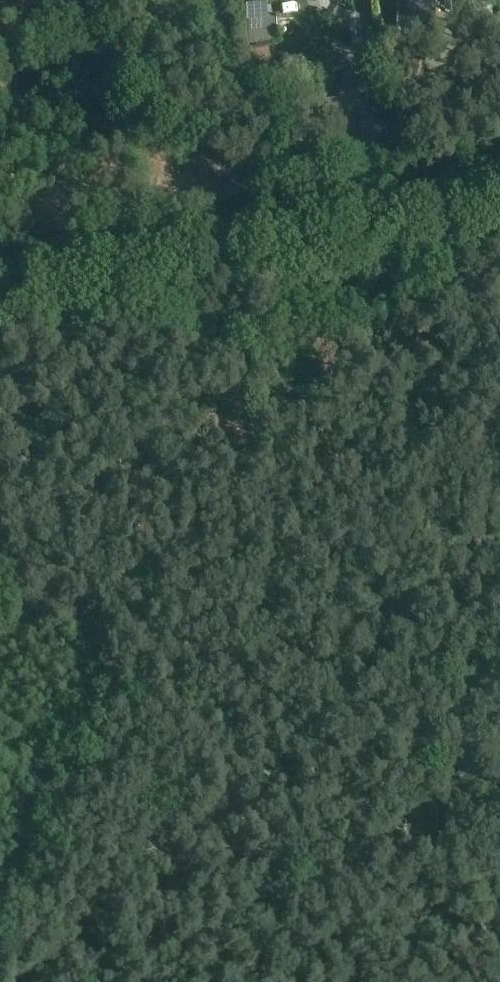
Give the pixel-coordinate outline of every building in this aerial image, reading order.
[(398,27),(436,27),(436,0),(399,0),(398,27)]
